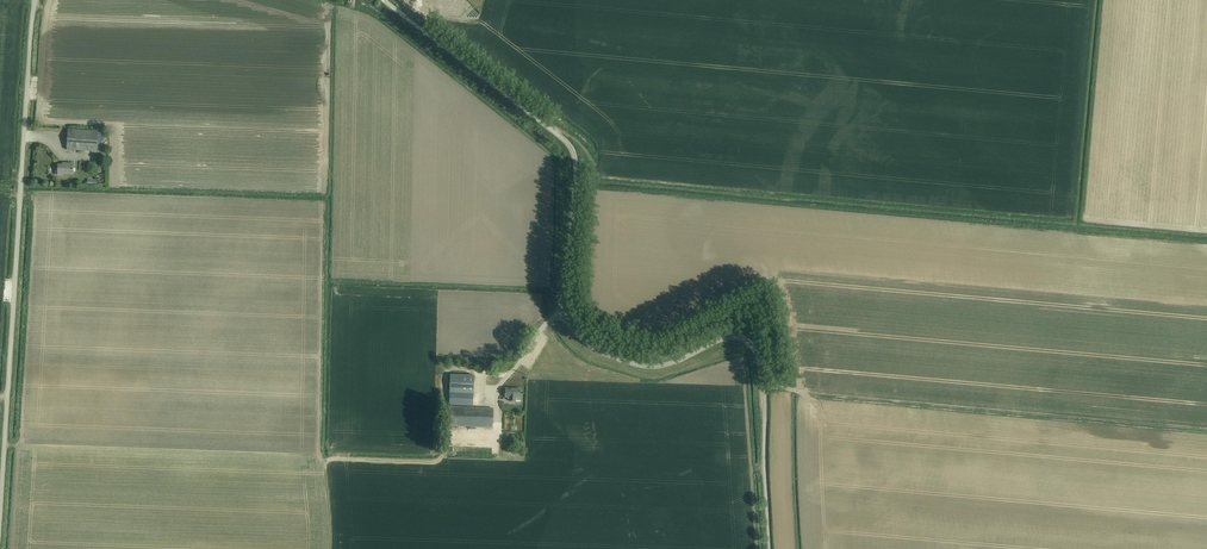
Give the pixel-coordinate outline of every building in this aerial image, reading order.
[(97,151),(98,131),(68,130),(67,150),(97,151)] [(57,165),(57,168),(55,168),(55,174),(57,174),(57,175),(63,175),(63,173),(73,174),(73,164),(62,163),(62,165),(57,165)] [(473,394),(474,376),(450,375),(449,393),(473,394)] [(521,394),(520,394),(520,389),(505,388),(505,397),(508,397),(508,399),(509,399),(509,401),(515,401),(515,400),(521,400),(521,394)] [(473,403),(473,394),(449,393),(449,405),(473,406),(473,403)] [(492,428),(493,409),(450,407),(449,426),(492,428)]
